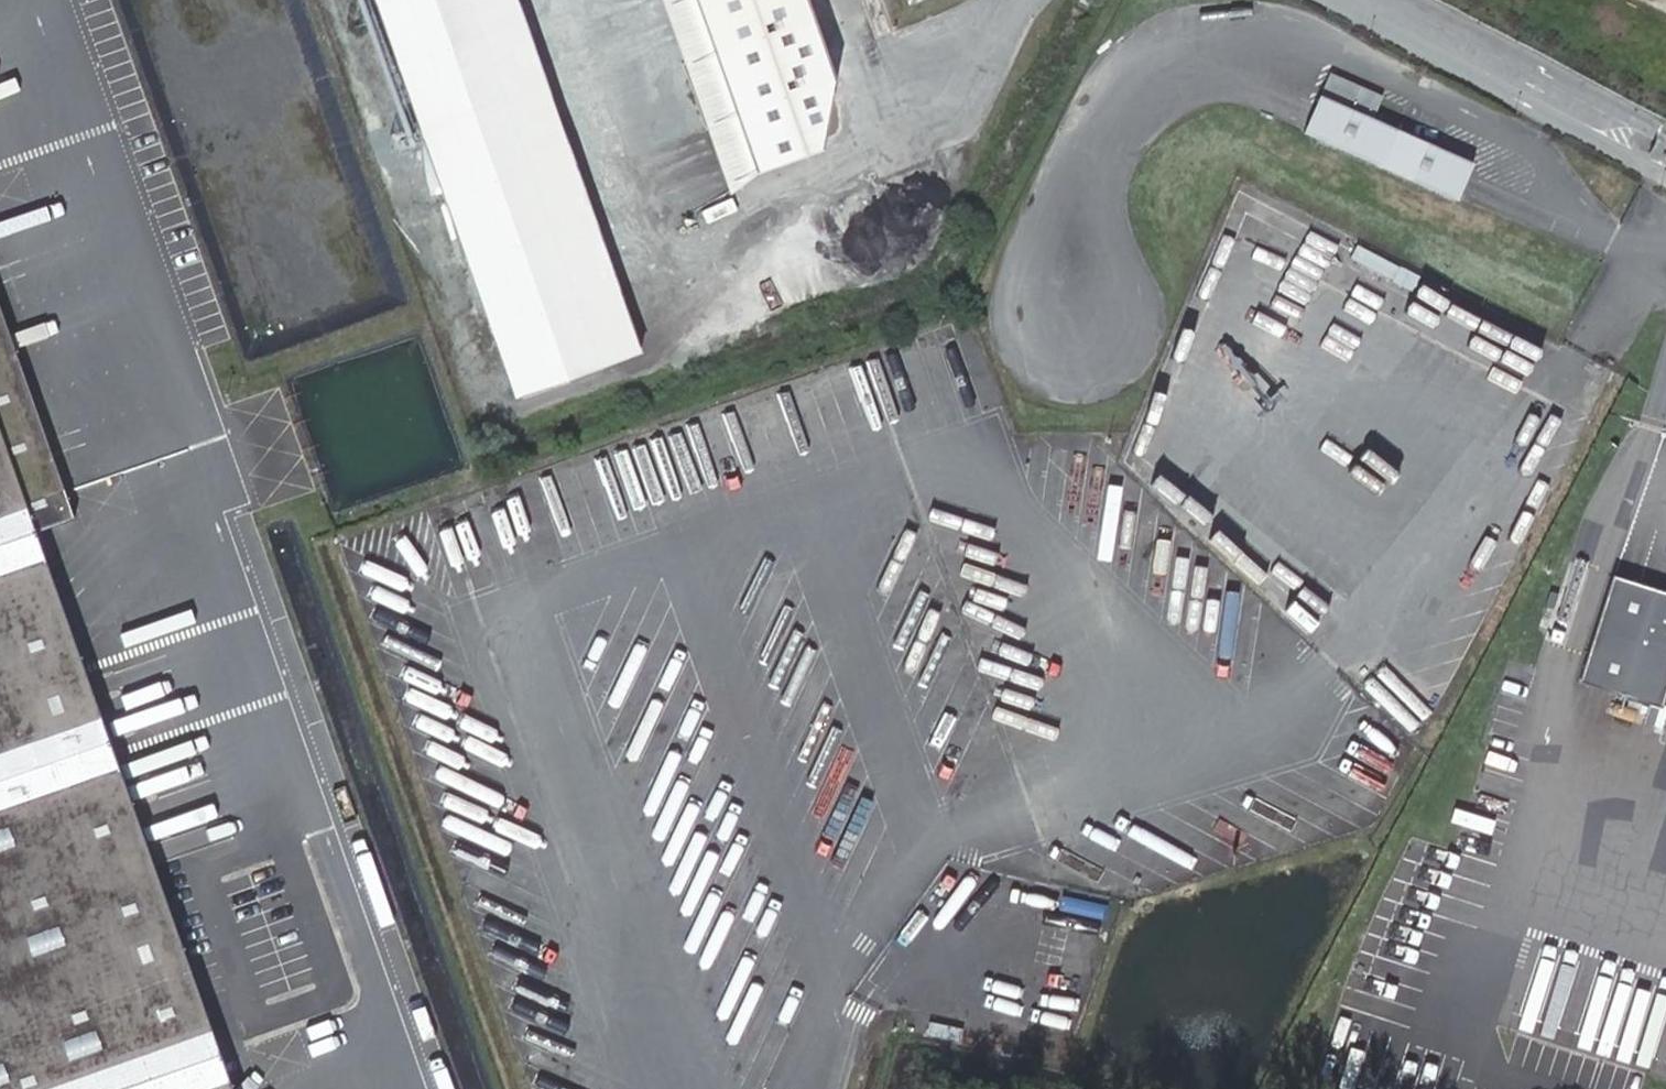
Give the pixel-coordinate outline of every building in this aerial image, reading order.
[(527,0),(385,0),(518,390),(645,346),(527,0)] [(738,188),(830,155),(843,80),(814,0),(670,0),(738,188)] [(1488,169),(1387,124),(1397,101),(1345,78),(1318,136),(1471,205),(1488,169)] [(30,535),(70,521),(0,318),(0,1088),(225,1088),(30,535)] [(1618,577),(1584,682),(1665,708),(1665,704),(1665,592),(1618,577)] [(1665,1069),(1665,994),(1620,982),(1613,1007),(1590,1001),(1597,972),(1562,964),(1543,1038),(1665,1069)]
